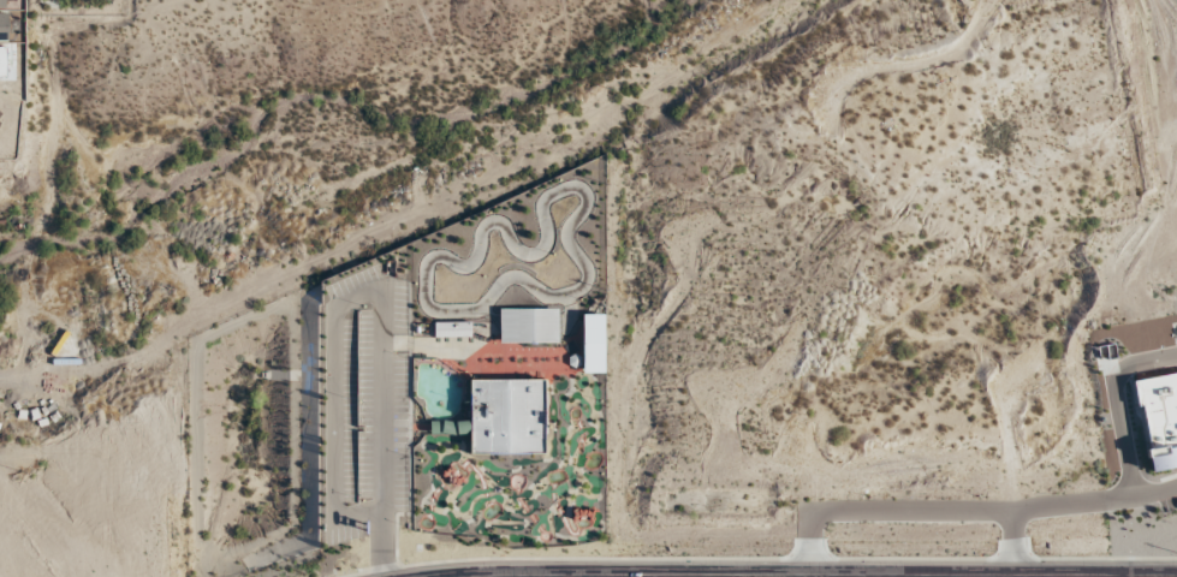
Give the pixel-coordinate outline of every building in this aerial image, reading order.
[(497,343),(555,341),(555,308),(497,309),(497,343)] [(605,314),(583,314),(583,372),(605,372),(605,314)] [(471,321),(435,321),(435,337),(471,337),(471,321)] [(430,433),(470,433),(469,453),(545,453),(546,379),(470,379),(469,421),(430,420),(430,433)]
